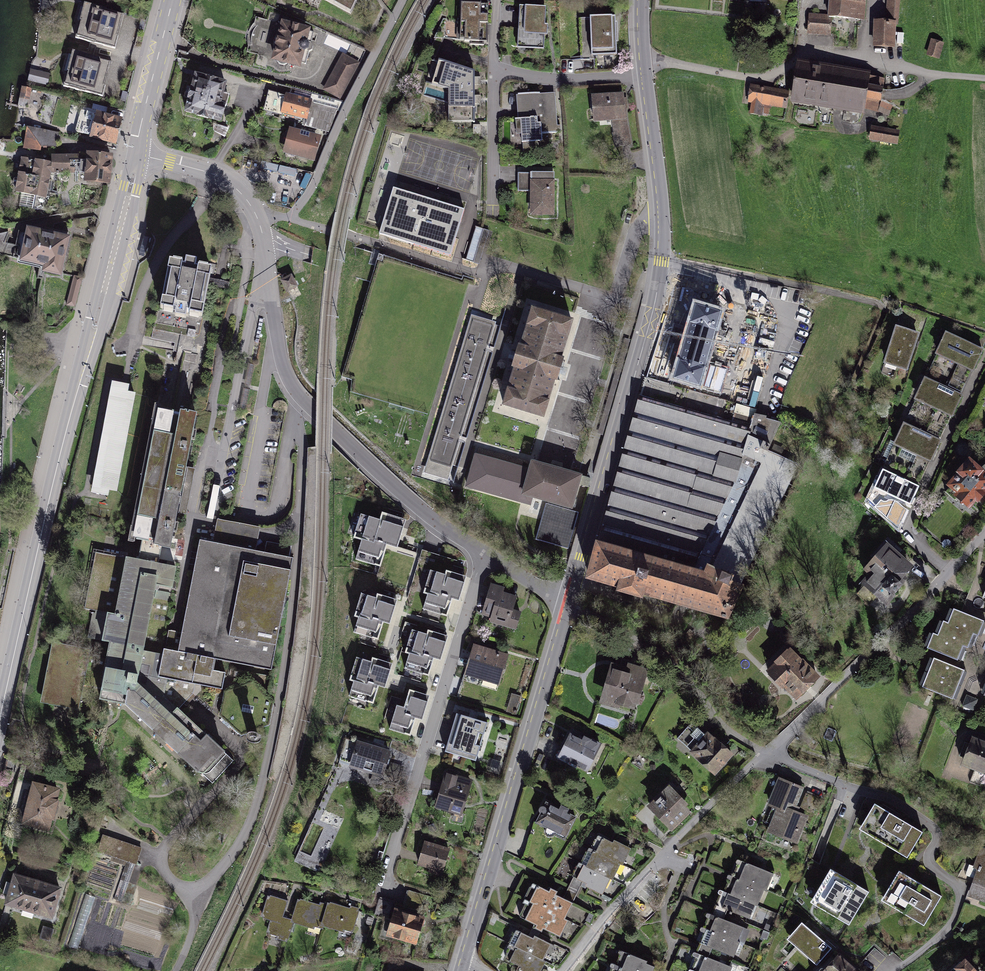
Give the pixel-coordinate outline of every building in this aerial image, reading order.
[(357,0),(325,0),(351,14),(357,0)] [(826,17),(867,21),(869,0),(828,0),(826,17)] [(884,20),(899,21),(902,0),(886,0),(884,20)] [(492,4),(461,2),(458,42),(489,44),(492,4)] [(75,38),(115,48),(124,14),(84,4),(75,38)] [(551,10),(519,8),(516,53),(548,55),(551,10)] [(810,16),(808,35),(833,37),(835,18),(810,16)] [(615,20),(592,21),(594,55),(617,54),(615,20)] [(899,25),(874,22),(871,47),(896,50),(899,25)] [(314,33),(284,25),(275,59),(277,60),(279,63),(282,65),(285,65),(288,62),(298,65),(300,56),(308,58),(309,52),(312,50),(313,46),(311,43),(314,33)] [(944,44),(931,40),(926,56),(940,60),(944,44)] [(112,61),(73,51),(64,86),(102,96),(112,61)] [(358,63),(343,55),(325,89),(340,97),(358,63)] [(884,80),(870,78),(870,74),(796,63),(790,106),(864,117),(865,110),(880,112),(884,80)] [(468,79),(469,77),(471,69),(458,66),(456,74),(433,67),(428,85),(464,95),(464,133),(480,133),(480,84),(468,79)] [(225,83),(196,75),(192,88),(189,99),(186,112),(198,115),(198,116),(208,119),(208,118),(220,121),(224,106),(226,106),(229,96),(222,94),(225,83)] [(746,106),(750,106),(749,116),(762,118),(763,108),(785,111),(787,92),(749,87),(746,106)] [(310,103),(270,92),(265,110),(281,114),(282,110),(306,116),(310,103)] [(517,122),(513,122),(514,139),(521,138),(521,143),(541,141),(541,135),(549,134),(549,135),(562,133),(561,125),(556,126),(554,93),(515,96),(517,122)] [(622,96),(589,97),(591,126),(612,125),(615,150),(635,148),(631,121),(624,122),(622,96)] [(66,128),(74,131),(80,114),(72,111),(66,128)] [(120,122),(91,114),(84,139),(114,147),(120,122)] [(900,130),(871,125),(869,139),(897,144),(900,130)] [(60,137),(29,130),(25,149),(42,152),(43,148),(57,151),(60,137)] [(317,139),(292,133),(287,150),(313,157),(317,139)] [(50,164),(20,160),(12,192),(45,199),(50,173),(73,172),(73,157),(50,158),(50,164)] [(109,160),(91,158),(88,184),(106,186),(109,160)] [(556,179),(531,178),(530,216),(555,217),(556,179)] [(467,212),(395,190),(382,234),(454,255),(467,212)] [(44,234),(24,229),(16,263),(39,268),(37,274),(59,279),(69,235),(45,230),(44,234)] [(214,275),(169,265),(159,314),(204,323),(214,275)] [(292,278),(280,284),(286,296),(298,290),(292,278)] [(720,314),(695,307),(674,380),(700,387),(720,314)] [(576,322),(532,310),(505,410),(548,422),(576,322)] [(500,326),(474,318),(426,474),(452,482),(500,326)] [(920,336),(894,328),(883,364),(909,372),(920,336)] [(984,351),(945,333),(935,353),(974,371),(984,351)] [(962,396),(922,378),(912,400),(952,418),(962,396)] [(702,574),(704,567),(716,568),(739,580),(748,582),(805,465),(773,453),(784,428),(763,416),(756,412),(750,428),(646,397),(640,395),(597,547),(596,551),(594,556),(593,560),(590,571),(588,576),(585,586),(587,587),(731,625),(741,585),(702,574)] [(136,403),(133,422),(149,425),(152,405),(136,403)] [(194,417),(155,409),(127,542),(140,544),(137,559),(159,564),(161,551),(167,552),(194,417)] [(942,441),(903,422),(893,444),(932,462),(942,441)] [(530,461),(529,469),(476,456),(467,493),(535,510),(537,502),(575,511),(584,474),(530,461)] [(969,460),(946,488),(955,496),(954,498),(972,513),(984,498),(984,466),(984,467),(981,470),(969,460)] [(919,486),(880,469),(872,488),(911,504),(919,486)] [(579,513),(543,505),(535,540),(570,549),(579,513)] [(397,552),(405,522),(382,515),(380,522),(361,517),(354,540),(362,542),(356,562),(382,569),(387,549),(397,552)] [(914,560),(888,537),(864,565),(867,568),(862,575),(887,597),(903,580),(900,577),(914,560)] [(291,561),(197,544),(177,654),(212,660),(271,671),(291,561)] [(174,568),(97,553),(84,609),(97,611),(91,639),(112,642),(109,657),(54,646),(44,699),(77,706),(79,684),(104,687),(101,699),(118,702),(130,685),(133,683),(139,652),(155,585),(171,587),(174,568)] [(465,582),(430,572),(424,597),(428,598),(424,610),(445,616),(448,603),(458,606),(465,582)] [(508,585),(494,581),(485,612),(496,614),(494,619),(521,626),(525,613),(516,610),(520,595),(506,591),(508,585)] [(378,642),(383,625),(391,628),(396,606),(361,597),(355,617),(359,618),(355,635),(378,642)] [(954,612),(949,626),(944,626),(939,640),(934,638),(929,650),(957,660),(962,648),(969,651),(974,636),(981,639),(984,627),(984,623),(954,612)] [(427,671),(430,660),(441,663),(447,642),(412,632),(406,653),(410,654),(407,666),(427,671)] [(465,672),(502,682),(511,651),(474,641),(465,672)] [(818,680),(786,651),(762,677),(795,706),(818,680)] [(160,657),(139,652),(133,683),(130,685),(166,719),(175,710),(178,713),(195,694),(195,684),(220,690),(222,674),(209,672),(212,660),(177,654),(162,652),(160,657)] [(350,681),(354,682),(350,698),(374,705),(378,689),(387,692),(393,670),(356,660),(350,681)] [(648,671),(610,661),(599,705),(637,714),(648,671)] [(966,674),(933,662),(922,690),(955,703),(966,674)] [(130,685),(118,702),(128,704),(212,786),(235,763),(178,713),(175,710),(166,719),(130,685)] [(410,693),(405,711),(396,709),(390,732),(410,738),(415,721),(423,724),(430,698),(410,693)] [(503,709),(516,712),(521,697),(508,693),(503,709)] [(478,760),(481,751),(475,750),(479,737),(484,738),(488,725),(457,716),(447,751),(478,760)] [(559,752),(589,769),(603,744),(573,727),(559,752)] [(705,735),(688,755),(715,778),(732,759),(705,735)] [(391,753),(345,740),(338,767),(383,780),(391,753)] [(970,741),(960,766),(984,776),(984,747),(970,741)] [(337,768),(293,863),(320,876),(364,780),(337,768)] [(464,813),(475,777),(447,769),(436,805),(464,813)] [(806,793),(778,782),(769,807),(778,811),(769,834),(800,846),(810,818),(798,814),(806,793)] [(58,793),(28,786),(18,829),(48,836),(58,793)] [(672,788),(647,808),(669,835),(694,815),(672,788)] [(554,826),(555,824),(568,830),(577,810),(549,798),(541,818),(547,821),(545,824),(547,828),(548,829),(550,829),(553,827),(554,826)] [(924,836),(877,806),(861,832),(907,862),(924,836)] [(765,818),(771,820),(774,811),(769,809),(765,818)] [(144,850),(102,838),(98,854),(139,866),(144,850)] [(593,854),(589,853),(576,882),(602,894),(610,877),(614,879),(621,864),(624,866),(631,851),(600,838),(593,854)] [(446,872),(454,847),(427,839),(419,863),(446,872)] [(978,849),(968,878),(972,880),(966,900),(984,907),(984,852),(978,849)] [(774,877),(745,868),(740,884),(735,882),(731,896),(726,894),(721,908),(752,918),(756,907),(760,908),(765,893),(769,894),(774,877)] [(868,895),(827,872),(807,905),(848,928),(868,895)] [(939,900),(893,874),(878,902),(924,927),(939,900)] [(62,891),(12,876),(3,907),(52,921),(62,891)] [(571,907),(535,888),(526,905),(530,907),(522,921),(559,940),(569,922),(564,920),(571,907)] [(574,900),(575,890),(567,888),(565,898),(574,900)] [(422,911),(427,897),(408,890),(403,904),(422,911)] [(77,949),(95,896),(85,893),(68,946),(77,949)] [(290,902),(268,896),(261,918),(271,921),(267,936),(290,943),(295,928),(283,925),(290,902)] [(330,908),(297,900),(290,925),(321,933),(322,929),(358,939),(365,913),(331,904),(330,908)] [(418,949),(426,920),(394,911),(386,940),(418,949)] [(743,931),(714,919),(708,934),(712,935),(707,947),(736,959),(741,946),(737,944),(743,931)] [(801,924),(787,941),(819,968),(833,951),(801,924)] [(514,950),(543,964),(552,946),(535,937),(533,941),(517,933),(509,948),(514,950)] [(514,950),(507,964),(522,970),(542,970),(545,965),(543,964),(514,950)] [(876,950),(863,966),(870,970),(880,970),(889,960),(876,950)] [(837,955),(824,970),(859,970),(837,955)] [(626,957),(621,970),(618,969),(617,970),(656,970),(657,968),(626,957)] [(704,958),(699,970),(732,970),(733,969),(704,958)] [(955,970),(975,970),(965,961),(955,970)]
